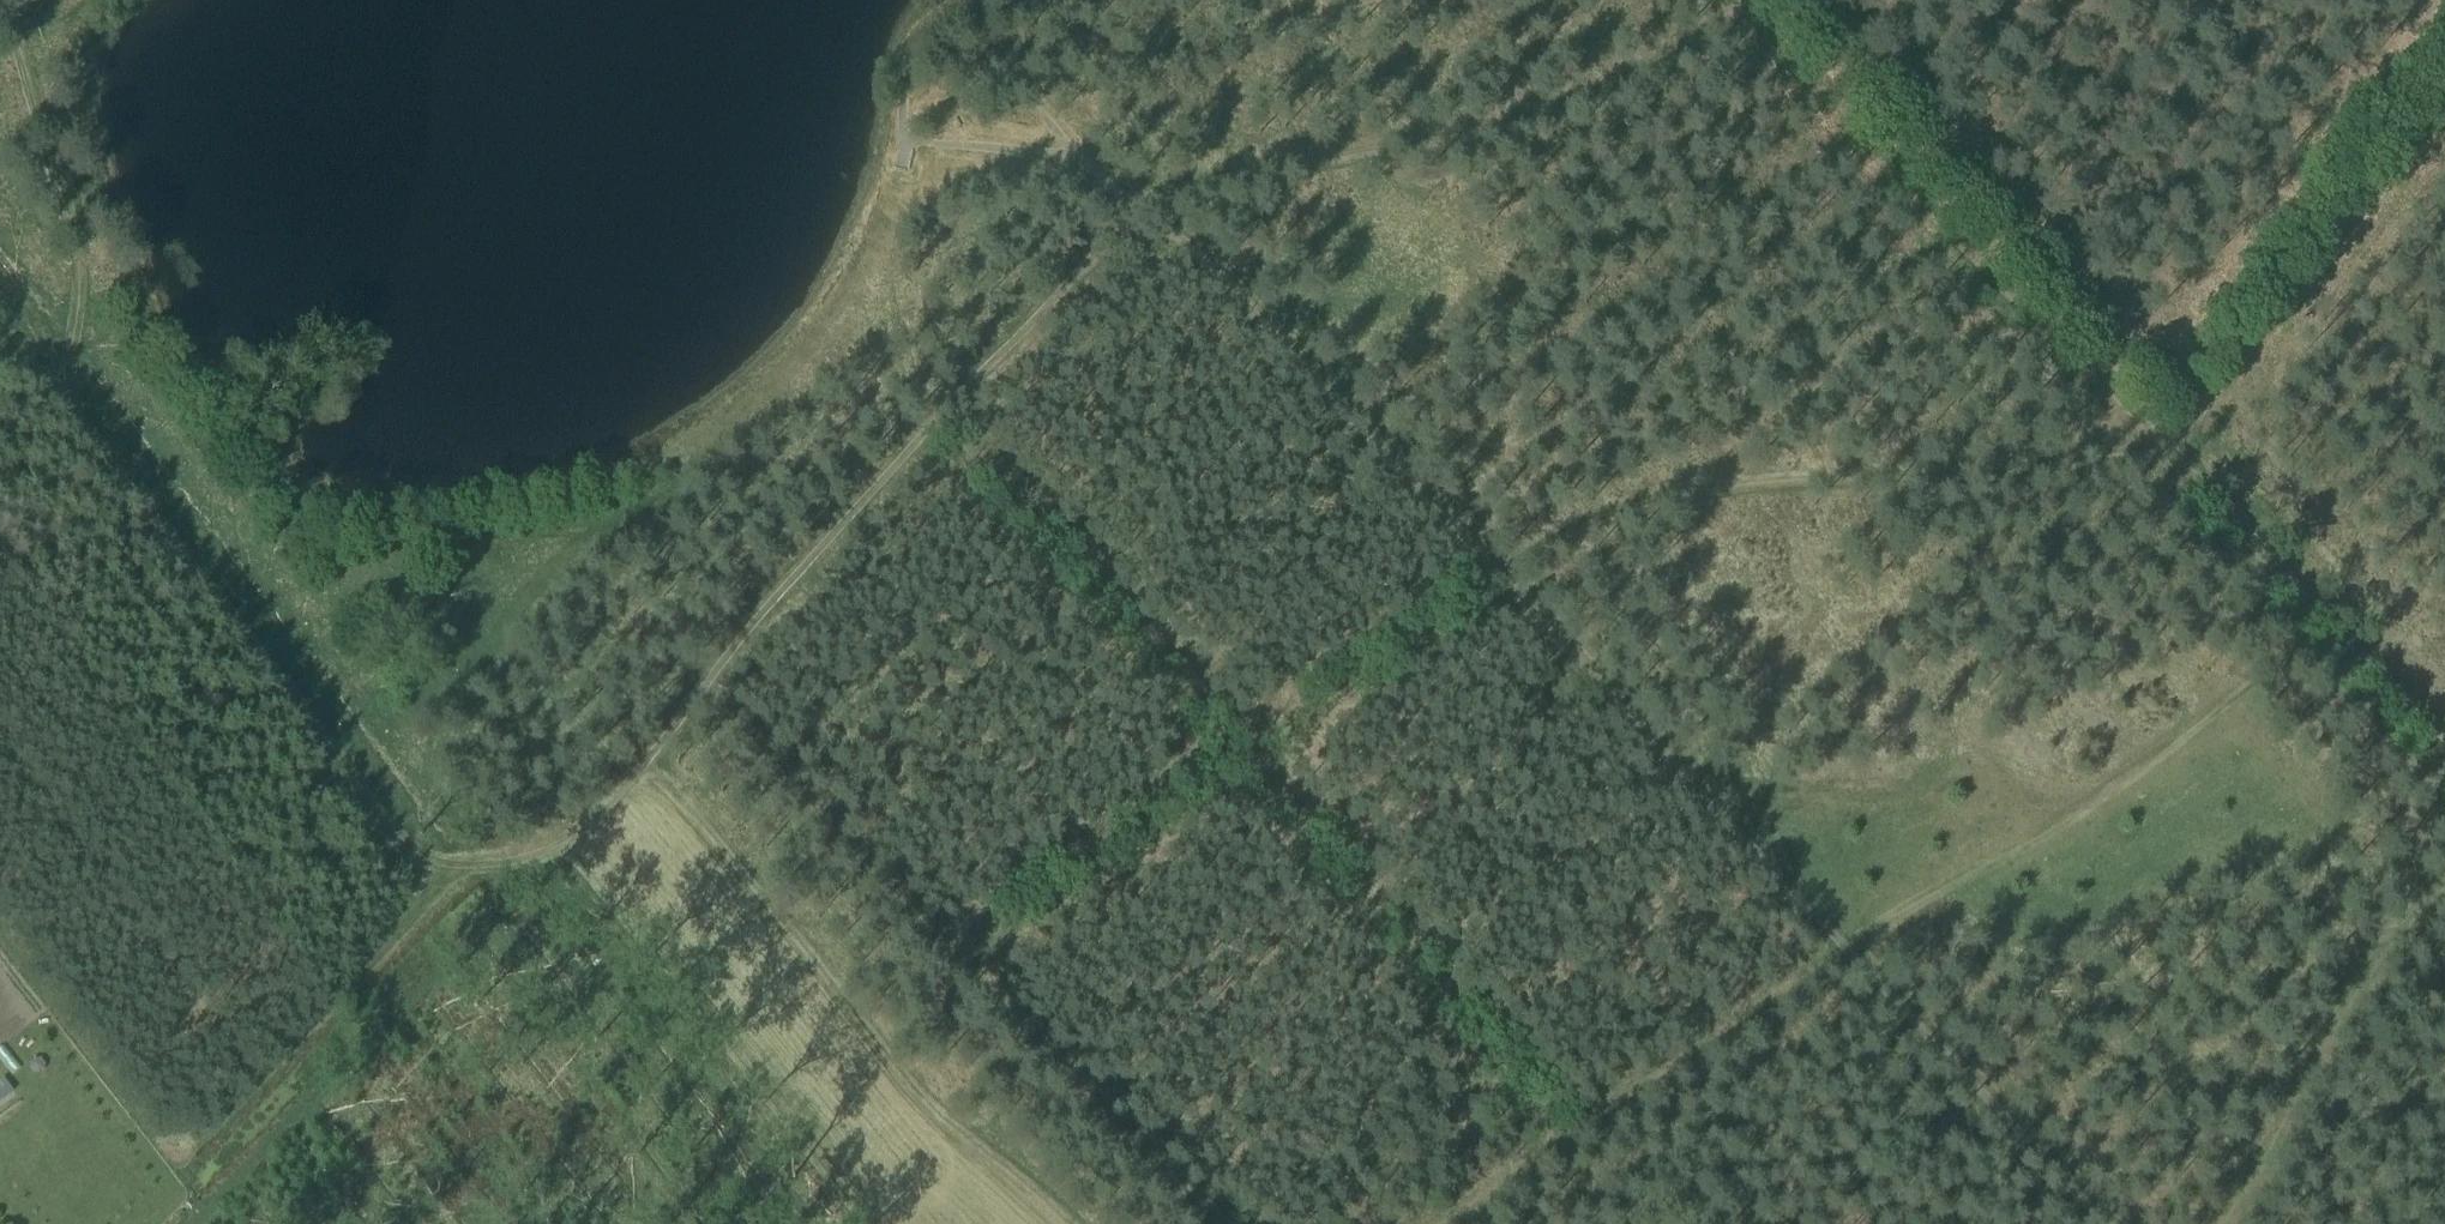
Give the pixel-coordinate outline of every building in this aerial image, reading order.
[(12,1091),(3,1076),(0,1078),(0,1098),(12,1091)]
